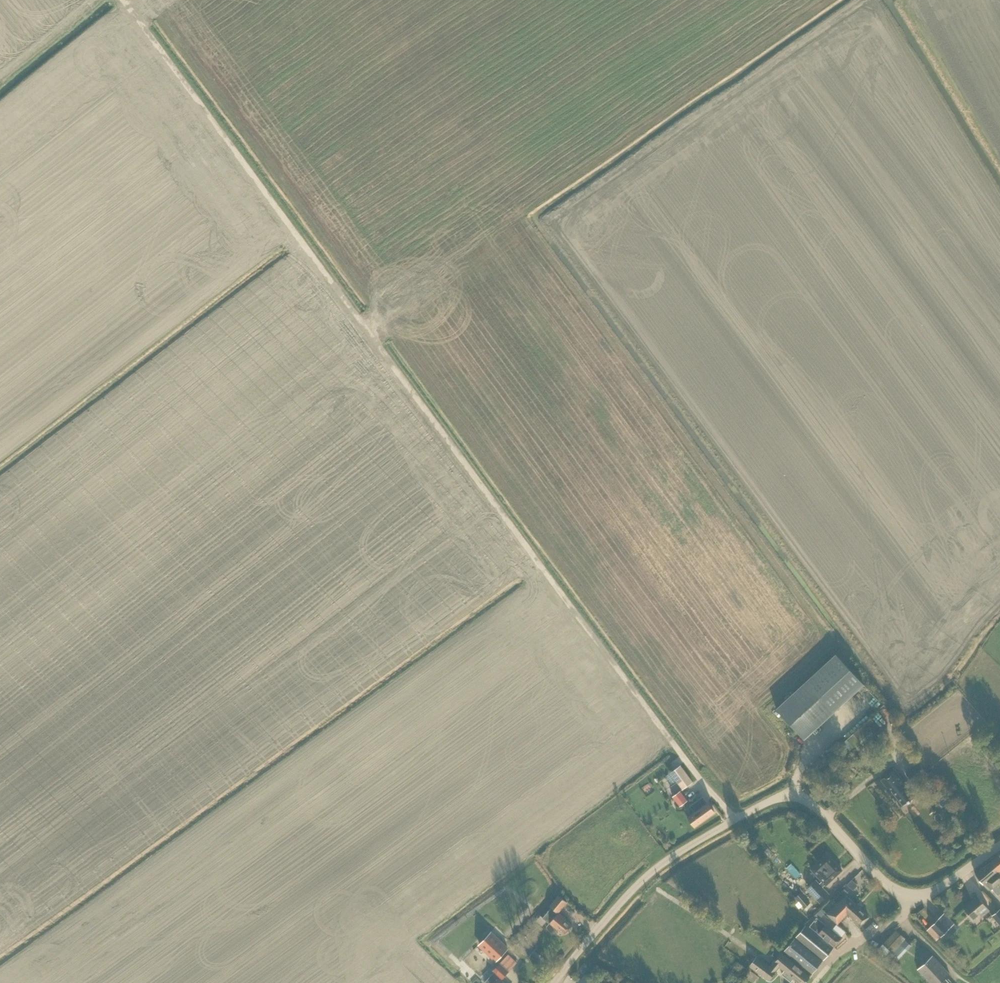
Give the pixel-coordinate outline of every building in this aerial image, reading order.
[(804,739),(806,737),(864,684),(836,654),(776,709),(804,739)] [(920,778),(927,773),(919,763),(906,773),(914,783),(920,778)] [(682,789),(693,781),(681,764),(670,773),(682,789)] [(914,796),(903,782),(904,781),(895,769),(881,780),(890,792),(892,791),(903,805),(914,796)] [(920,778),(924,783),(930,778),(927,773),(920,778)] [(937,800),(944,794),(940,788),(932,794),(937,800)] [(679,792),(673,797),(680,806),(686,801),(679,792)] [(695,826),(715,813),(708,802),(703,796),(690,806),(694,812),(688,816),(695,826)] [(842,870),(827,854),(811,869),(822,881),(819,883),(815,879),(808,886),(822,901),(829,894),(822,887),(825,884),(826,885),(842,870)] [(991,862),(999,874),(999,873),(999,854),(991,862)] [(999,874),(991,862),(975,874),(983,884),(985,883),(991,890),(999,882),(999,873),(999,874)] [(853,890),(858,885),(852,879),(847,884),(853,890)] [(847,913),(856,904),(846,895),(848,893),(844,889),(841,893),(834,900),(833,900),(837,903),(827,914),(837,923),(847,913)] [(834,900),(841,893),(839,890),(831,897),(834,900)] [(564,934),(572,925),(565,919),(566,918),(558,912),(567,902),(558,895),(549,906),(551,907),(543,918),(549,923),(546,926),(547,929),(551,932),(554,932),(558,928),(564,934)] [(981,917),(989,910),(978,896),(964,908),(973,919),(978,914),(981,917)] [(856,904),(847,913),(861,926),(869,917),(856,904)] [(941,936),(954,923),(944,913),(927,930),(935,939),(940,935),(941,936)] [(826,924),(817,917),(809,926),(834,946),(842,937),(834,930),(834,931),(826,924)] [(824,959),(833,948),(805,925),(796,936),(824,959)] [(895,955),(901,949),(898,946),(905,939),(896,930),(883,944),(895,955)] [(479,944),(497,960),(508,949),(490,932),(479,944)] [(529,956),(535,949),(523,938),(516,946),(529,956)] [(812,973),(822,961),(794,938),(784,950),(812,973)] [(508,971),(517,963),(508,954),(493,970),(494,972),(485,982),(486,982),(504,982),(499,978),(500,977),(502,979),(508,971)] [(782,954),(771,968),(756,957),(750,966),(768,979),(779,966),(784,970),(781,974),(791,982),(794,978),(800,982),(804,982),(810,977),(809,976),(782,954)] [(945,978),(950,974),(932,955),(917,969),(931,982),(949,982),(945,978)]
